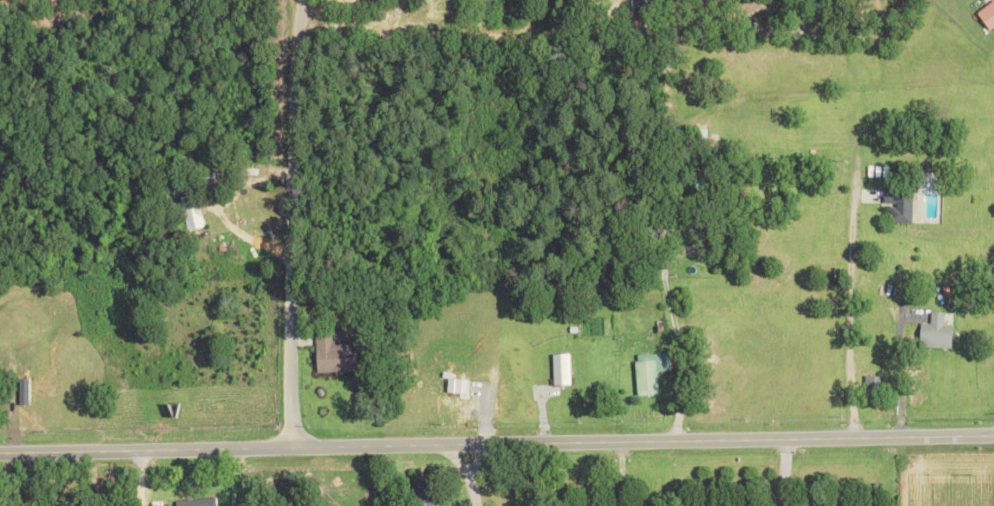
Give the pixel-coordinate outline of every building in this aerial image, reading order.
[(988,29),(993,25),(993,0),(992,0),(975,12),(988,29)] [(937,173),(917,172),(916,192),(942,193),(942,185),(936,185),(937,173)] [(911,223),(911,191),(883,190),(883,204),(889,205),(889,223),(911,223)] [(182,197),(189,229),(204,226),(196,194),(182,197)] [(918,347),(951,348),(952,324),(943,324),(944,312),(929,311),(929,323),(919,323),(918,347)] [(356,371),(355,343),(350,344),(349,331),(314,332),(316,372),(356,371)] [(569,353),(552,354),(553,385),(570,384),(569,353)] [(668,370),(667,353),(635,354),(636,395),(657,394),(656,371),(668,370)] [(412,505),(431,505),(430,484),(411,485),(412,505)]
